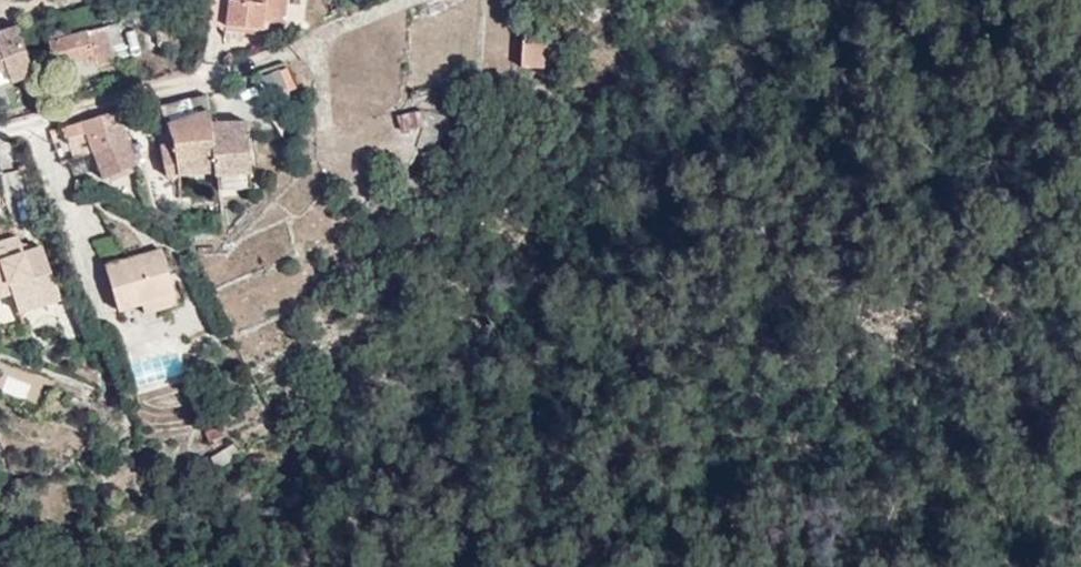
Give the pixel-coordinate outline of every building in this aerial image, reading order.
[(243,37),(279,41),(279,39),(284,40),(285,30),(300,32),(303,0),(247,0),(243,37)] [(100,34),(63,45),(76,86),(112,76),(110,71),(142,62),(131,25),(116,29),(100,34)] [(49,79),(34,30),(0,40),(0,83),(33,75),(34,83),(49,79)] [(520,70),(549,70),(549,35),(520,35),(520,70)] [(259,77),(270,104),(294,95),(283,67),(259,77)] [(210,122),(207,95),(161,107),(173,143),(160,145),(167,176),(216,172),(212,139),(210,122)] [(100,114),(75,118),(78,131),(101,127),(106,156),(140,148),(132,108),(100,114)] [(445,144),(440,110),(396,117),(399,134),(416,131),(418,148),(445,144)] [(247,121),(210,122),(212,139),(216,172),(218,189),(251,187),(247,121)] [(78,131),(83,161),(100,157),(106,156),(101,127),(78,131)] [(100,157),(108,187),(145,179),(140,148),(106,156),(100,157)] [(27,301),(67,288),(47,237),(23,244),(21,233),(9,237),(5,224),(0,226),(0,294),(20,288),(27,301)] [(171,304),(197,292),(179,252),(125,278),(141,316),(171,304)] [(208,288),(197,292),(171,304),(176,316),(214,301),(208,288)]
